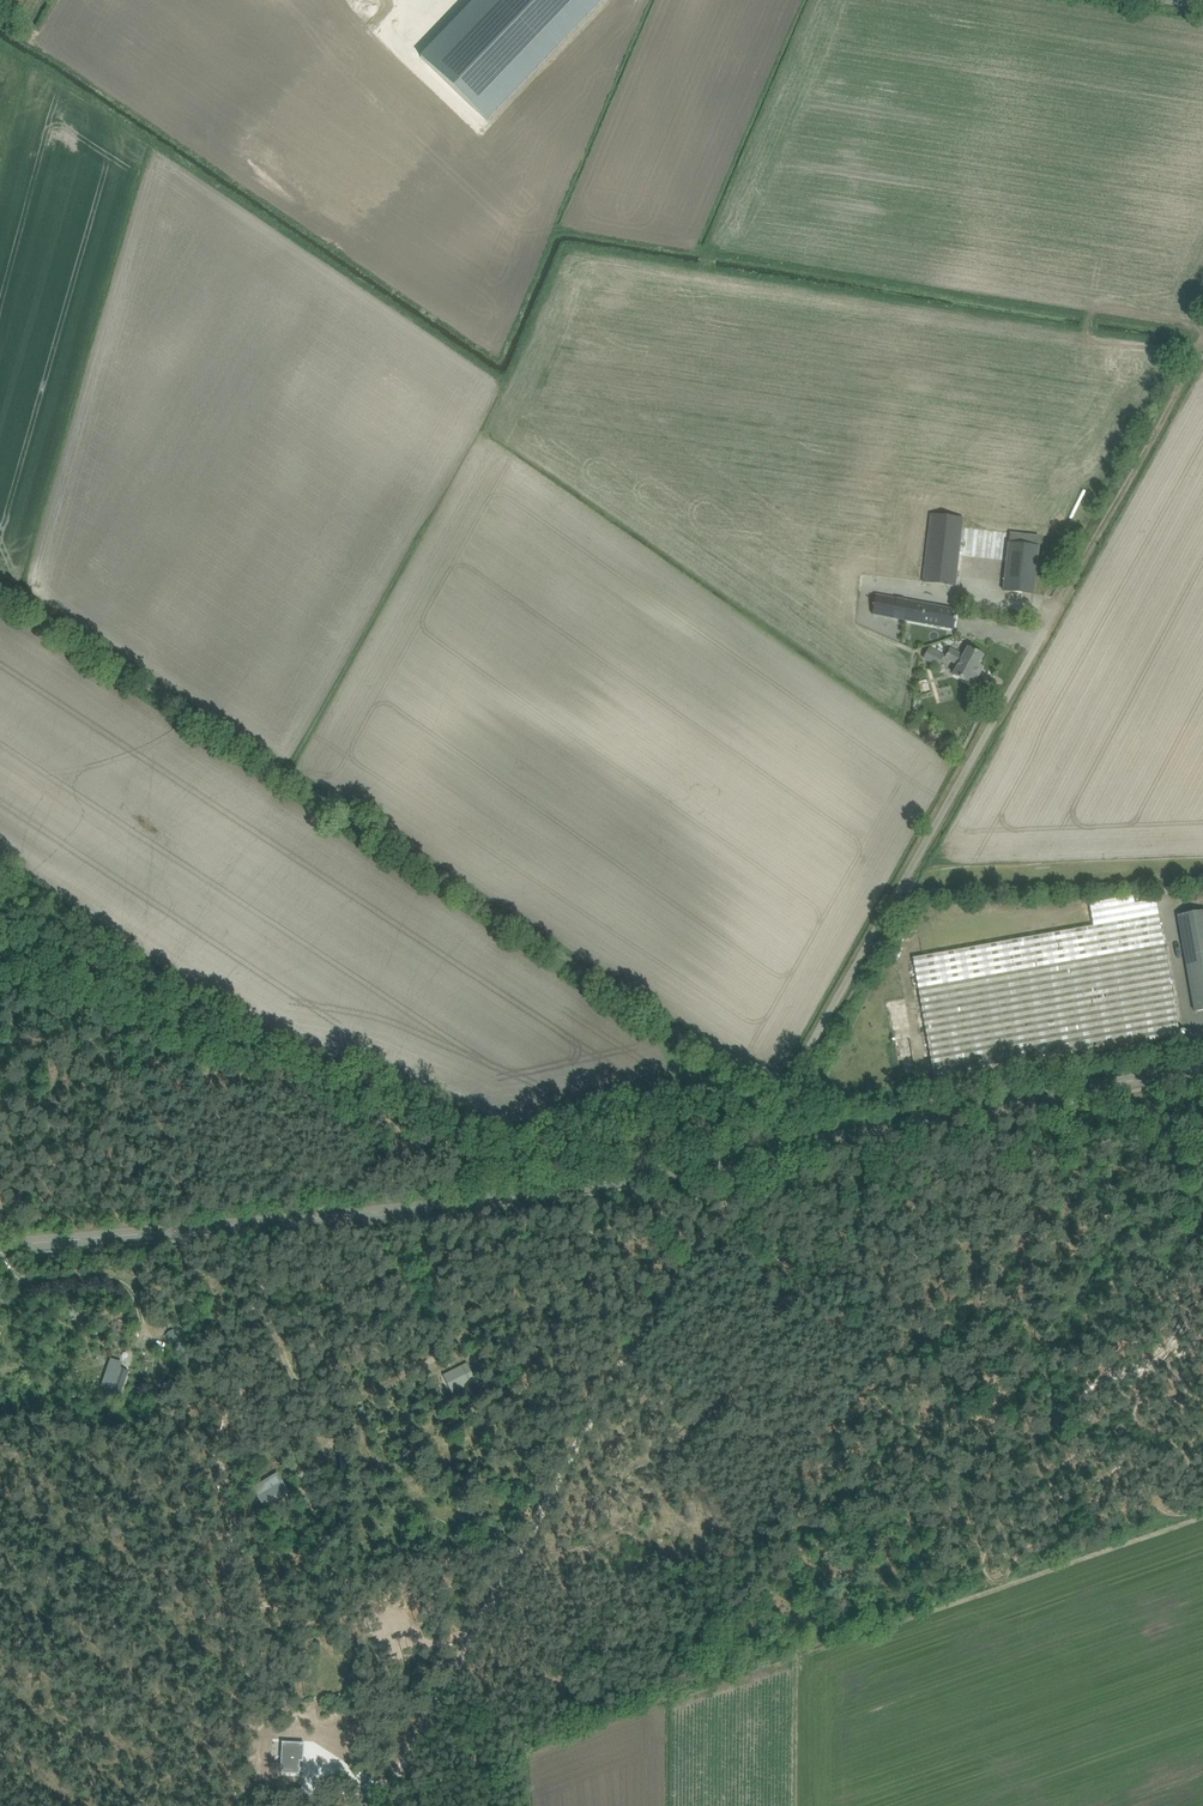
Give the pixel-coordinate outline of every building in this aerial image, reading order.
[(421,57),(488,121),(604,0),(475,0),(421,57)] [(931,515),(923,582),(956,586),(964,518),(931,515)] [(1040,537),(1010,534),(1004,591),(1033,595),(1039,547),(1040,537)] [(872,615),(954,630),(957,610),(876,595),(872,615)] [(923,659),(938,667),(945,655),(929,647),(923,659)] [(954,675),(962,679),(973,685),(982,667),(978,665),(983,656),(972,650),(969,648),(964,657),(951,650),(946,658),(959,666),(954,675)] [(1089,903),(1093,926),(925,956),(913,958),(934,1079),(1179,1036),(1177,1024),(1163,945),(1158,914),(1156,900),(1134,903),(1133,896),(1089,903)] [(1195,1011),(1202,1010),(1202,911),(1178,916),(1195,1011)] [(123,1367),(122,1367),(122,1366),(110,1361),(101,1386),(113,1391),(114,1389),(121,1392),(129,1372),(122,1369),(123,1367)] [(444,1375),(453,1393),(476,1381),(467,1363),(444,1375)] [(275,1477),(256,1488),(260,1496),(279,1485),(275,1477)] [(283,1742),(281,1773),(300,1774),(300,1761),(304,1761),(305,1743),(283,1742)]
